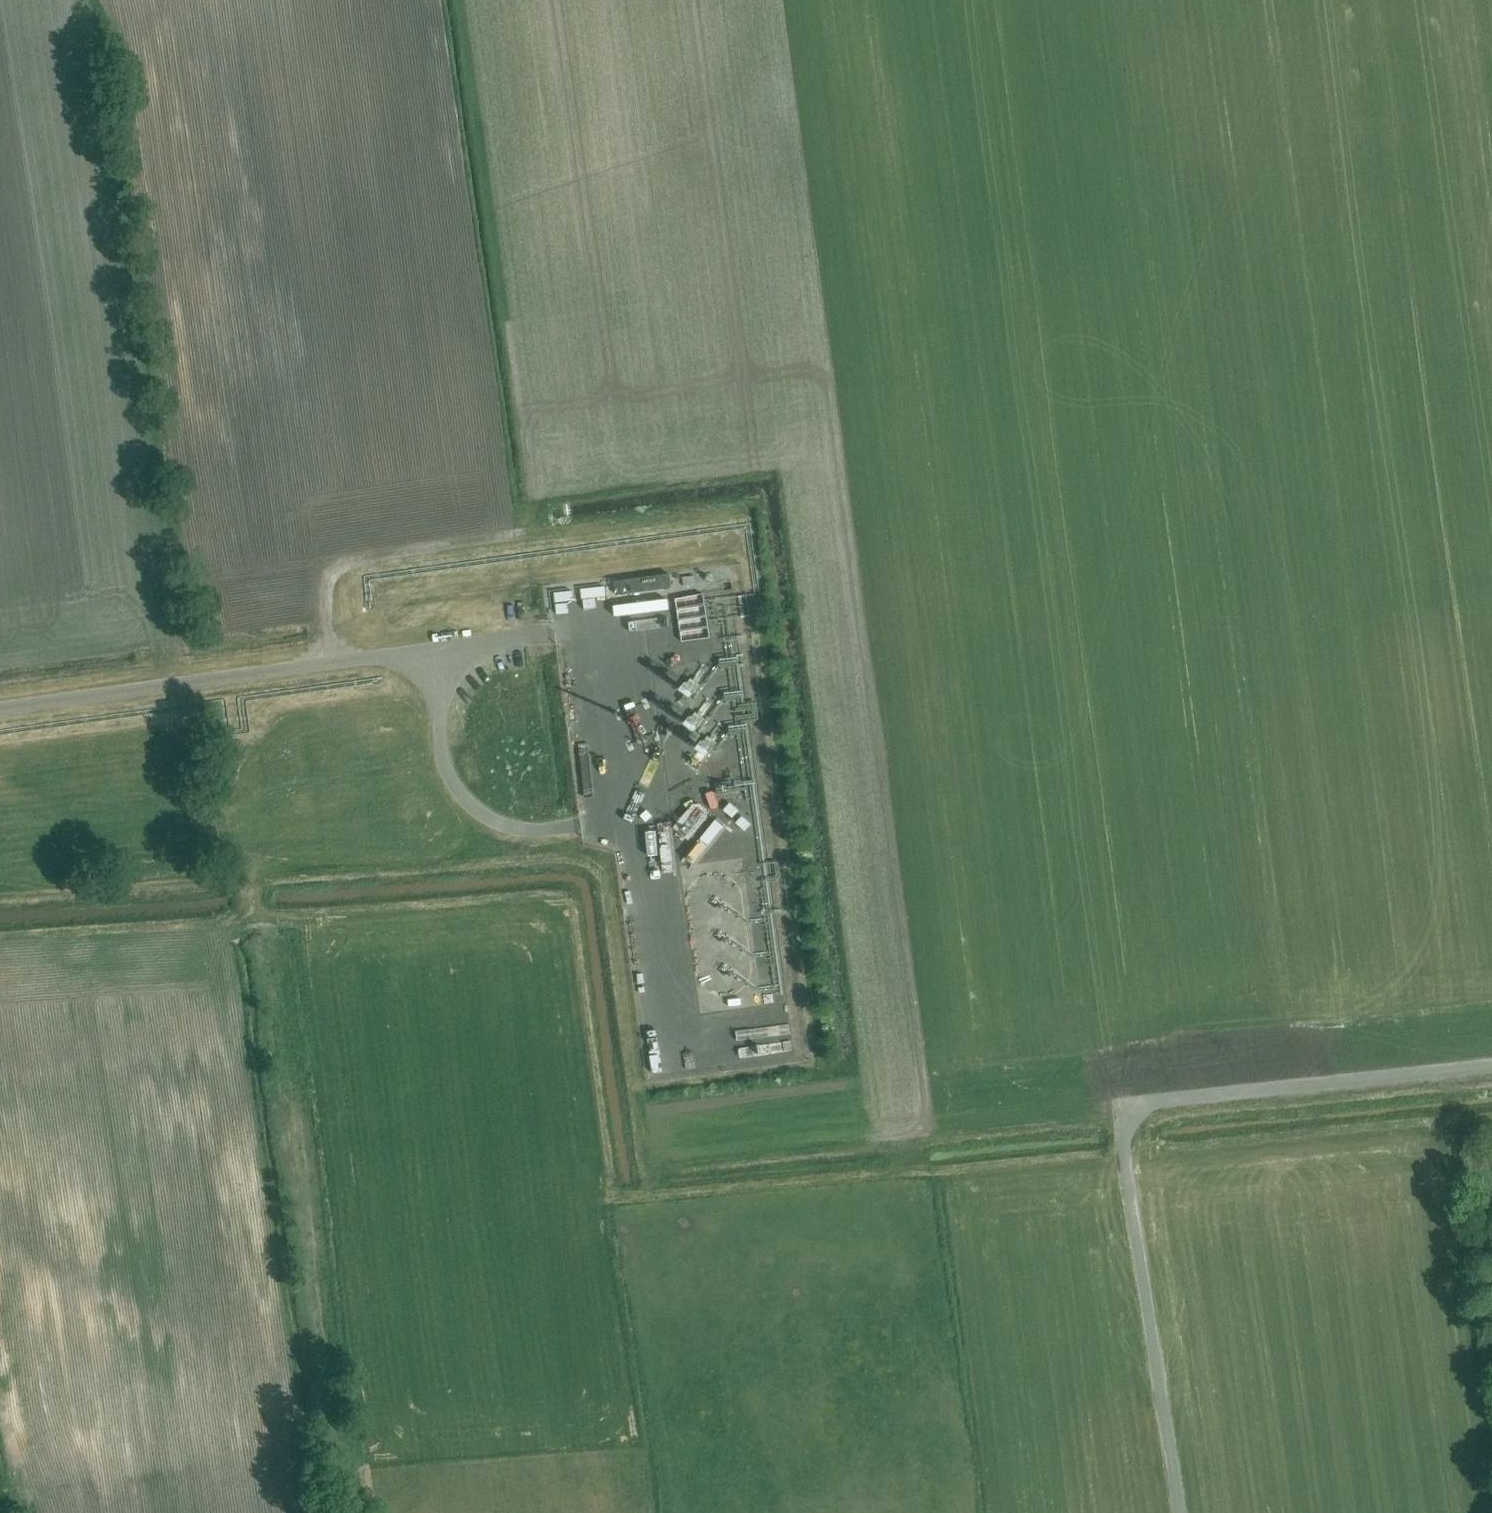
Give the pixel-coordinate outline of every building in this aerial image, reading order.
[(672,590),(670,576),(615,583),(617,597),(672,590)] [(101,957),(101,948),(77,947),(77,957),(101,957)]
